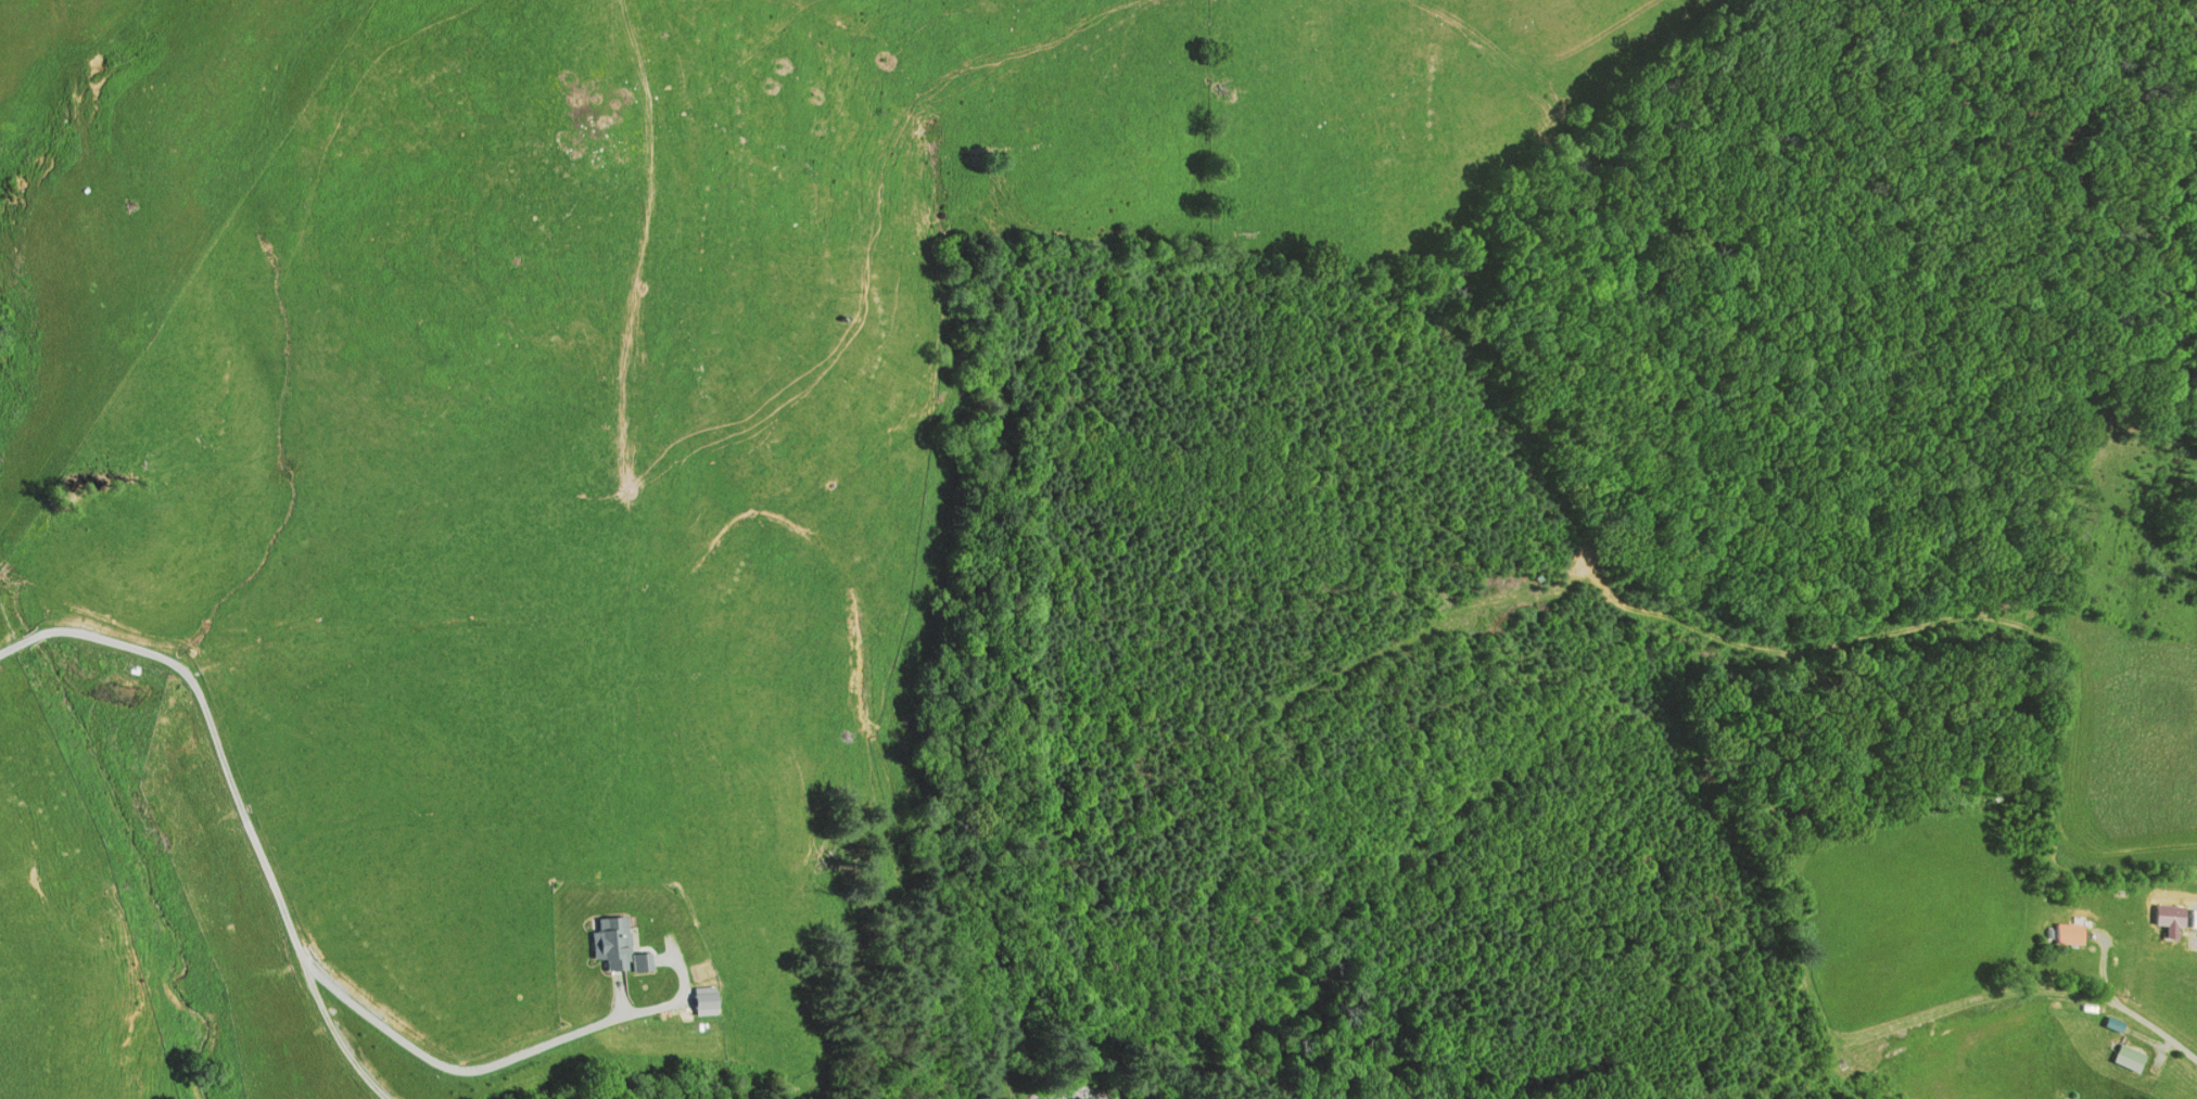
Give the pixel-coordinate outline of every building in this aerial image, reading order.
[(610,922),(612,963),(623,963),(624,980),(647,979),(644,920),(610,922)] [(2052,944),(2079,944),(2079,923),(2052,923),(2052,944)] [(708,997),(709,1012),(729,1011),(728,996),(708,997)] [(2141,1053),(2115,1043),(2108,1062),(2134,1072),(2141,1053)]
